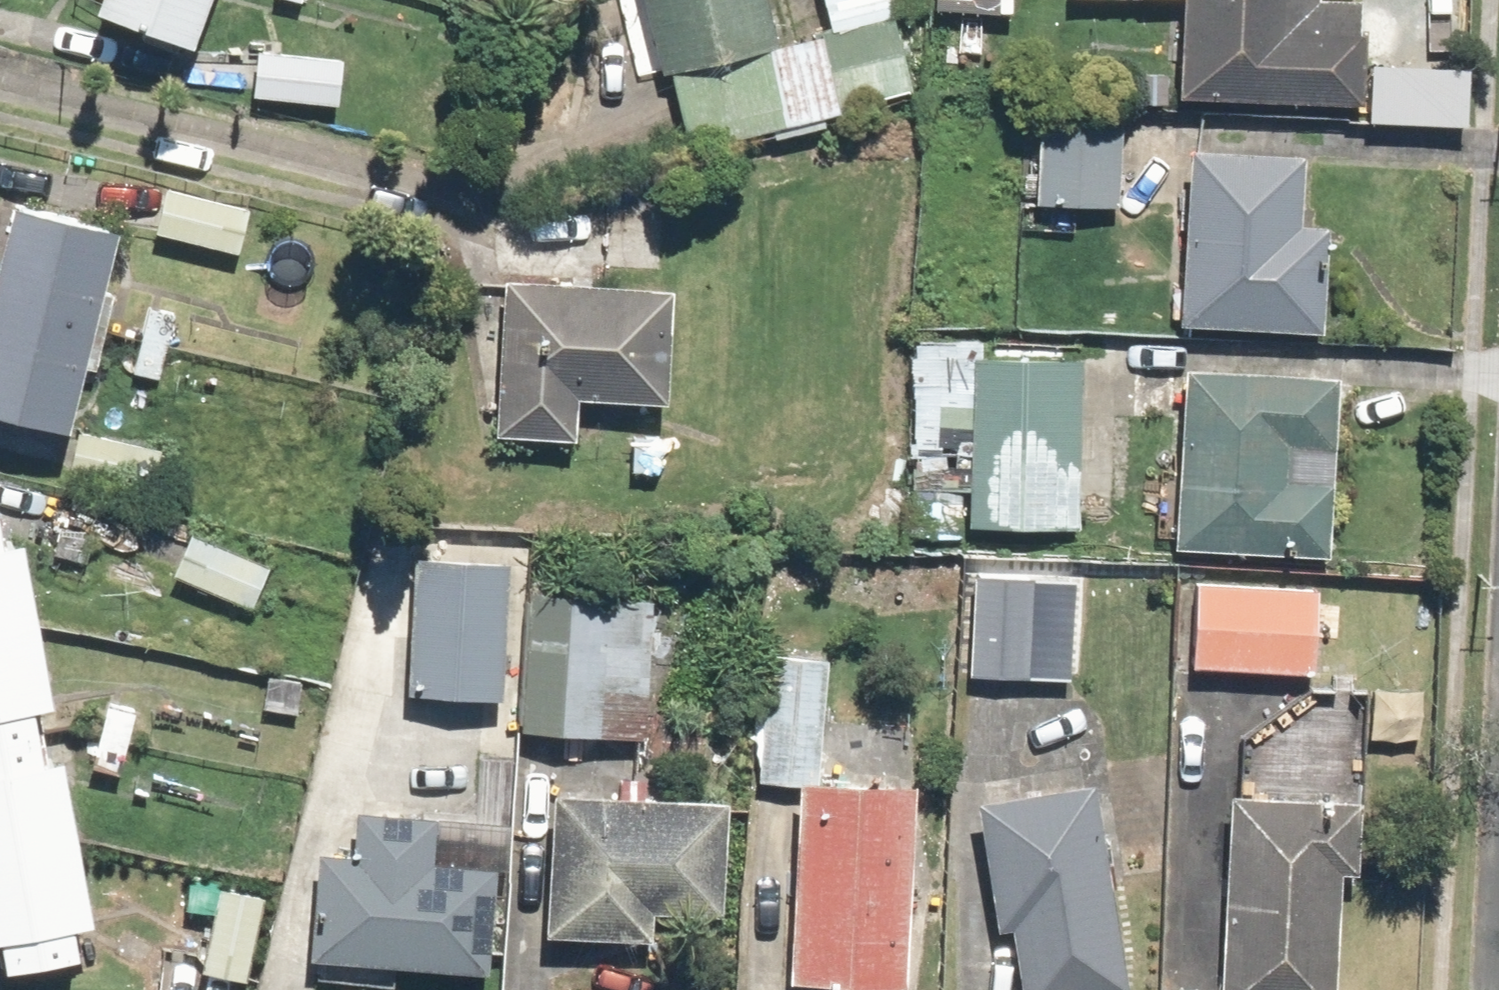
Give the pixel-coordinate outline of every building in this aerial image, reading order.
[(201,0),(88,0),(82,16),(182,53),(201,0)] [(823,32),(777,44),(765,0),(617,0),(639,84),(667,77),(688,159),(845,118),(823,32)] [(845,118),(914,100),(893,20),(935,9),(932,0),(814,0),(823,32),(845,118)] [(1174,97),(1359,105),(1363,0),(1178,0),(1174,97)] [(251,53),(247,101),(338,108),(342,60),(251,53)] [(1117,213),(1123,123),(1034,117),(1029,207),(1117,213)] [(1297,153),(1182,148),(1175,328),(1320,333),(1324,227),(1295,226),(1297,153)] [(161,188),(149,234),(236,256),(247,210),(161,188)] [(108,233),(0,208),(0,424),(60,438),(108,233)] [(668,291),(498,283),(491,441),(570,445),(572,402),(663,406),(668,291)] [(179,317),(124,305),(109,374),(164,386),(179,317)] [(1075,533),(1082,366),(976,361),(977,343),(911,340),(902,536),(961,538),(961,528),(1075,533)] [(1176,372),(1169,554),(1326,560),(1330,478),(1284,476),(1286,450),(1331,452),(1333,378),(1176,372)] [(77,420),(65,467),(155,489),(167,442),(77,420)] [(660,435),(612,432),(609,477),(658,480),(660,435)] [(202,538),(182,581),(249,613),(270,570),(202,538)] [(68,962),(64,938),(85,934),(53,760),(32,764),(23,714),(44,710),(13,541),(0,543),(0,975),(68,962)] [(500,704),(508,572),(412,566),(404,698),(500,704)] [(1068,682),(1074,579),(973,573),(967,676),(1068,682)] [(1191,586),(1187,671),(1312,677),(1316,592),(1191,586)] [(648,602),(523,591),(511,729),(636,740),(648,602)] [(761,655),(758,785),(790,786),(817,787),(821,657),(761,655)] [(118,781),(137,710),(104,701),(85,772),(118,781)] [(969,805),(992,935),(1009,932),(1020,989),(1126,989),(1090,784),(969,805)] [(790,786),(784,988),(851,989),(904,989),(910,790),(817,787),(790,786)] [(725,805),(545,795),(538,942),(650,948),(652,916),(719,920),(725,805)] [(1223,795),(1215,989),(1333,989),(1338,877),(1357,878),(1360,801),(1223,795)] [(313,855),(305,960),(481,974),(490,865),(429,860),(432,820),(349,813),(346,857),(313,855)] [(246,982),(260,899),(217,892),(203,975),(246,982)]
